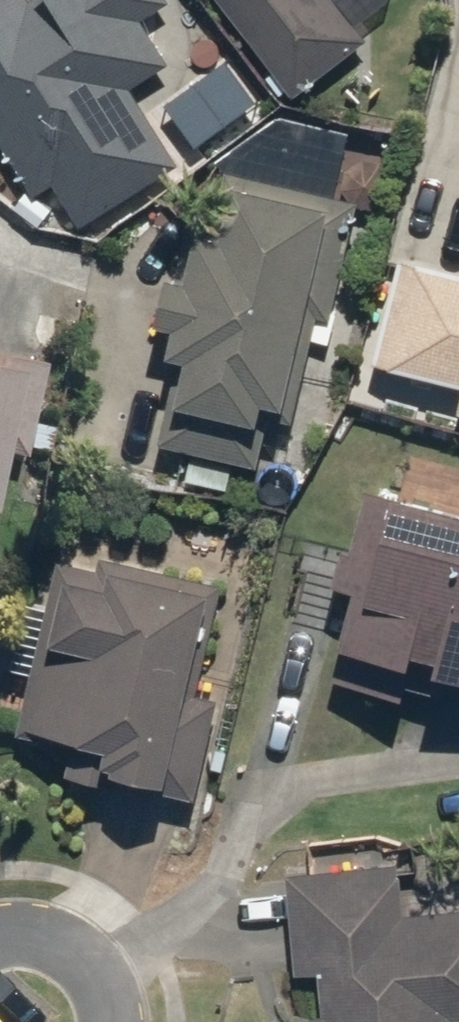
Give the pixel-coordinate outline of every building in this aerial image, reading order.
[(33,197),(51,185),(78,229),(180,165),(131,87),(169,64),(143,22),(171,5),(169,0),(0,0),(0,145),(33,197)] [(291,99),(368,41),(355,23),(385,0),(215,0),(291,99)] [(293,478),(358,200),(225,169),(214,214),(191,208),(174,281),(162,278),(151,325),(169,329),(163,354),(176,357),(156,446),(293,478)] [(396,256),(368,366),(458,389),(458,272),(396,256)] [(45,362),(0,351),(0,472),(1,467),(19,472),(45,362)] [(362,490),(347,553),(338,551),(328,589),(352,594),(330,682),(403,699),(410,668),(458,679),(458,513),(362,490)] [(173,800),(221,584),(98,557),(95,569),(55,560),(16,735),(70,747),(63,776),(173,800)] [(283,873),(292,975),(319,973),(323,1017),(306,1019),(306,1021),(458,1021),(458,909),(401,914),(396,863),(283,873)]
